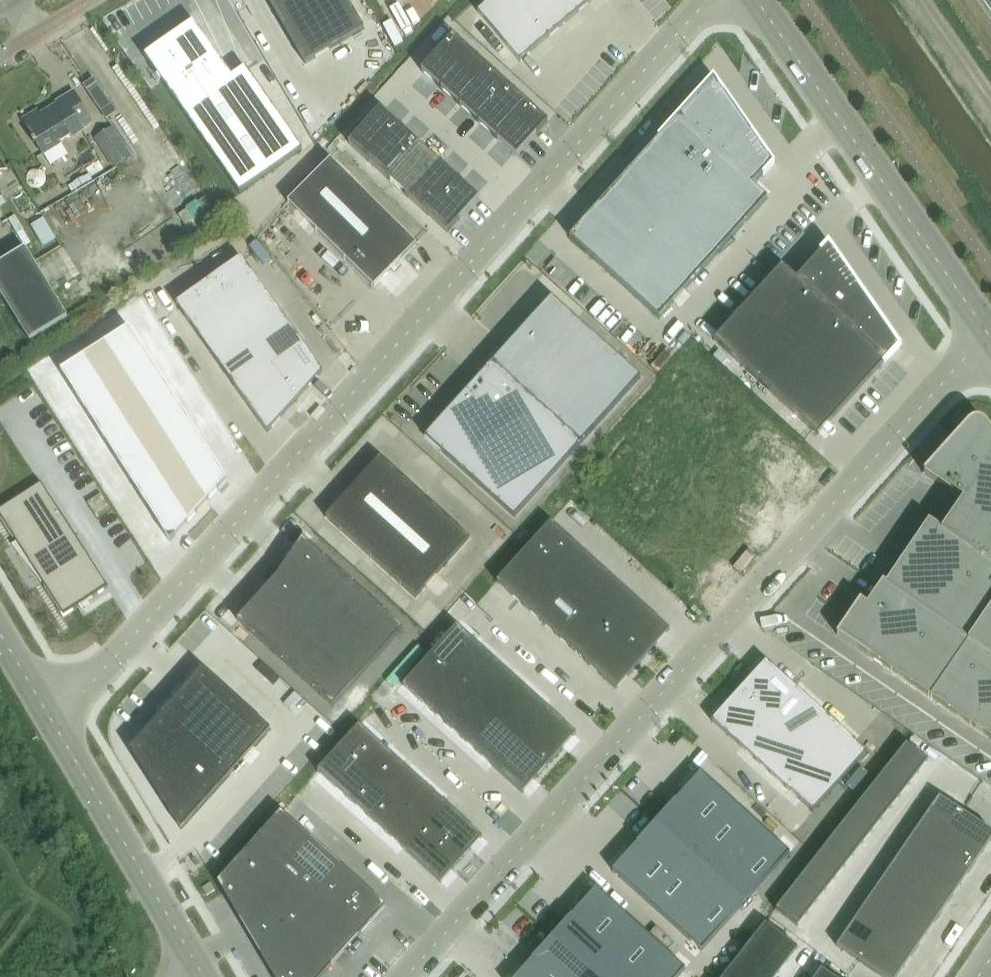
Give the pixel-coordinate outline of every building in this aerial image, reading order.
[(306,65),(365,30),(347,0),(268,0),(306,65)] [(478,13),(520,63),(551,38),(519,0),(493,0),(478,13)] [(551,38),(580,13),(569,0),(519,0),(551,38)] [(580,13),(595,0),(569,0),(580,13)] [(246,68),(233,77),(194,22),(145,56),(240,194),(303,151),(246,68)] [(442,88),(473,54),(454,37),(423,71),(442,88)] [(461,105),(492,71),(473,54),(442,88),(461,105)] [(480,122),(511,88),(492,71),(461,105),(480,122)] [(84,86),(107,120),(117,113),(94,79),(84,86)] [(714,79),(570,238),(660,319),(768,199),(753,186),(762,176),(764,177),(775,164),(751,129),(750,130),(714,79)] [(499,139),(530,105),(511,88),(480,122),(499,139)] [(81,126),(91,120),(74,92),(62,99),(64,102),(41,115),(39,111),(23,121),(43,155),(83,131),(81,126)] [(499,139),(518,156),(548,122),(530,105),(499,139)] [(400,128),(381,111),(350,145),(369,163),(400,128)] [(116,125),(94,139),(113,169),(135,155),(116,125)] [(400,128),(369,163),(389,180),(420,146),(400,128)] [(389,180),(409,198),(439,164),(420,146),(389,180)] [(374,288),(417,245),(331,160),(288,203),(374,288)] [(439,164),(409,198),(428,216),(459,182),(439,164)] [(428,216),(448,233),(479,199),(459,182),(428,216)] [(40,224),(52,244),(64,237),(52,216),(40,224)] [(782,266),(714,341),(819,435),(900,346),(828,244),(797,279),(782,266)] [(25,250),(0,265),(0,293),(29,341),(67,318),(25,250)] [(241,258),(175,303),(265,435),(320,374),(241,258)] [(552,298),(426,437),(515,518),(641,378),(552,298)] [(129,329),(95,351),(116,383),(150,361),(129,329)] [(95,351),(61,373),(82,405),(116,383),(95,351)] [(150,361),(116,383),(137,415),(171,393),(150,361)] [(116,383),(82,405),(103,437),(137,415),(116,383)] [(171,393),(137,415),(157,447),(191,425),(171,393)] [(137,415),(103,437),(123,469),(157,447),(137,415)] [(191,425),(157,447),(178,479),(212,457),(191,425)] [(932,459),(951,438),(938,426),(919,448),(932,459)] [(839,645),(990,748),(990,437),(990,435),(989,436),(988,434),(986,432),(981,430),(976,431),(971,434),(926,484),(966,510),(945,541),(932,532),(889,594),(886,592),(870,615),(863,610),(839,645)] [(157,447),(123,469),(144,501),(178,479),(157,447)] [(212,457),(178,479),(198,511),(227,480),(212,457)] [(380,458),(326,518),(416,599),(470,539),(380,458)] [(178,479),(144,501),(170,542),(198,511),(178,479)] [(0,511),(0,521),(15,545),(21,541),(44,582),(41,584),(64,620),(110,590),(41,485),(0,511)] [(101,494),(87,503),(98,520),(112,511),(101,494)] [(552,521),(525,551),(555,579),(582,549),(552,521)] [(308,544),(237,623),(334,710),(405,631),(308,544)] [(582,549),(555,579),(570,592),(597,562),(582,549)] [(525,551),(498,581),(528,608),(555,579),(525,551)] [(597,562),(570,592),(585,605),(612,575),(597,562)] [(612,575),(585,605),(599,619),(627,589),(612,575)] [(555,579),(528,608),(543,622),(570,592),(555,579)] [(627,589),(599,619),(614,632),(641,602),(627,589)] [(570,592),(543,622),(558,635),(585,605),(570,592)] [(641,602),(614,632),(644,659),(671,629),(641,602)] [(585,605),(558,635),(572,649),(599,619),(585,605)] [(599,619),(572,649),(587,662),(614,632),(599,619)] [(459,624),(432,654),(462,681),(489,651),(459,624)] [(614,632),(587,662),(617,689),(644,659),(614,632)] [(489,651),(462,681),(477,695),(504,665),(489,651)] [(431,655),(405,684),(435,711),(462,681),(432,654),(431,655)] [(764,661),(711,721),(812,812),(866,753),(764,661)] [(504,665),(477,695),(492,708),(519,678),(504,665)] [(203,668),(141,736),(173,787),(162,800),(181,831),(272,731),(203,668)] [(519,678),(492,708),(507,722),(534,692),(519,678)] [(462,681),(435,711),(450,725),(477,695),(462,681)] [(534,692),(507,722),(521,735),(548,705),(534,692)] [(477,695),(450,725),(465,738),(492,708),(477,695)] [(548,705),(521,735),(551,762),(578,732),(548,705)] [(492,708),(465,738),(480,752),(507,722),(492,708)] [(507,722),(480,752),(494,765),(521,735),(507,722)] [(358,726),(337,749),(371,780),(392,757),(358,726)] [(521,735),(494,765),(524,792),(551,762),(521,735)] [(907,744),(897,756),(918,772),(927,760),(907,744)] [(337,749),(317,772),(351,803),(371,780),(337,749)] [(897,756),(888,767),(909,784),(918,772),(897,756)] [(392,757),(371,780),(389,796),(410,773),(392,757)] [(888,767),(879,779),(900,796),(909,784),(888,767)] [(410,773),(389,796),(407,812),(428,789),(410,773)] [(702,774),(658,823),(747,903),(791,854),(702,774)] [(879,779),(870,791),(890,807),(900,796),(879,779)] [(371,780),(351,803),(368,819),(389,796),(371,780)] [(428,789),(407,812),(425,828),(446,805),(428,789)] [(870,791),(860,803),(881,819),(890,807),(870,791)] [(389,796),(368,819),(386,835),(407,812),(389,796)] [(941,798),(932,811),(954,825),(962,813),(961,812),(941,798)] [(860,803),(851,815),(872,831),(881,819),(860,803)] [(446,805),(425,828),(461,860),(482,837),(446,805)] [(218,881),(240,919),(261,955),(274,976),(323,976),(333,966),(360,936),(387,906),(342,866),(312,839),(282,811),(255,842),(218,881)] [(932,811),(924,823),(945,838),(951,830),(954,825),(932,811)] [(407,812),(386,835),(404,851),(425,828),(407,812)] [(951,830),(984,852),(990,842),(990,833),(962,813),(954,825),(951,830)] [(851,815),(842,827),(863,843),(872,831),(851,815)] [(658,823),(614,872),(703,952),(747,903),(658,823)] [(924,823),(915,835),(937,850),(940,846),(945,838),(924,823)] [(842,827),(833,838),(853,855),(863,843),(842,827)] [(425,828),(404,851),(440,884),(461,860),(425,828)] [(945,838),(940,846),(973,869),(984,852),(951,830),(945,838)] [(915,835),(907,848),(928,863),(937,850),(915,835)] [(833,838),(823,850),(844,866),(853,855),(833,838)] [(937,850),(928,863),(962,885),(973,869),(940,846),(937,850)] [(907,848),(898,860),(920,875),(928,863),(907,848)] [(823,850),(814,862),(835,878),(844,866),(823,850)] [(898,860),(890,873),(912,887),(917,879),(920,875),(898,860)] [(814,862),(805,874),(826,890),(835,878),(814,862)] [(920,875),(917,879),(950,902),(962,885),(928,863),(920,875)] [(890,873),(881,885),(903,900),(906,896),(912,887),(890,873)] [(805,874),(796,886),(816,902),(826,890),(805,874)] [(912,887),(906,896),(939,918),(950,902),(917,879),(912,887)] [(881,885),(873,897),(893,911),(895,912),(903,900),(881,885)] [(796,886),(786,897),(807,914),(816,902),(796,886)] [(553,939),(596,976),(680,976),(687,970),(598,890),(553,939)] [(903,900),(895,912),(928,935),(939,918),(906,896),(903,900)] [(786,897),(777,909),(798,925),(807,914),(786,897)] [(873,897),(864,910),(886,924),(895,912),(893,911),(873,897)] [(864,910),(856,922),(878,937),(883,929),(886,924),(864,910)] [(886,924),(883,929),(916,951),(928,935),(895,912),(886,924)] [(856,922),(848,934),(869,949),(872,945),(878,937),(856,922)] [(765,925),(755,938),(787,963),(797,950),(785,941),(765,925)] [(878,937),(872,945),(905,968),(916,951),(883,929),(878,937)] [(848,934),(839,947),(859,961),(861,962),(869,949),(848,934)] [(755,938),(745,950),(778,975),(787,963),(755,938)] [(519,976),(596,976),(553,939),(519,976)] [(861,962),(883,976),(899,976),(905,968),(872,945),(869,949),(861,962)] [(736,961),(756,976),(776,976),(778,975),(745,950),(736,961)] [(727,973),(732,976),(756,976),(736,961),(727,973)] [(817,976),(819,976),(848,976),(827,962),(817,976)]
